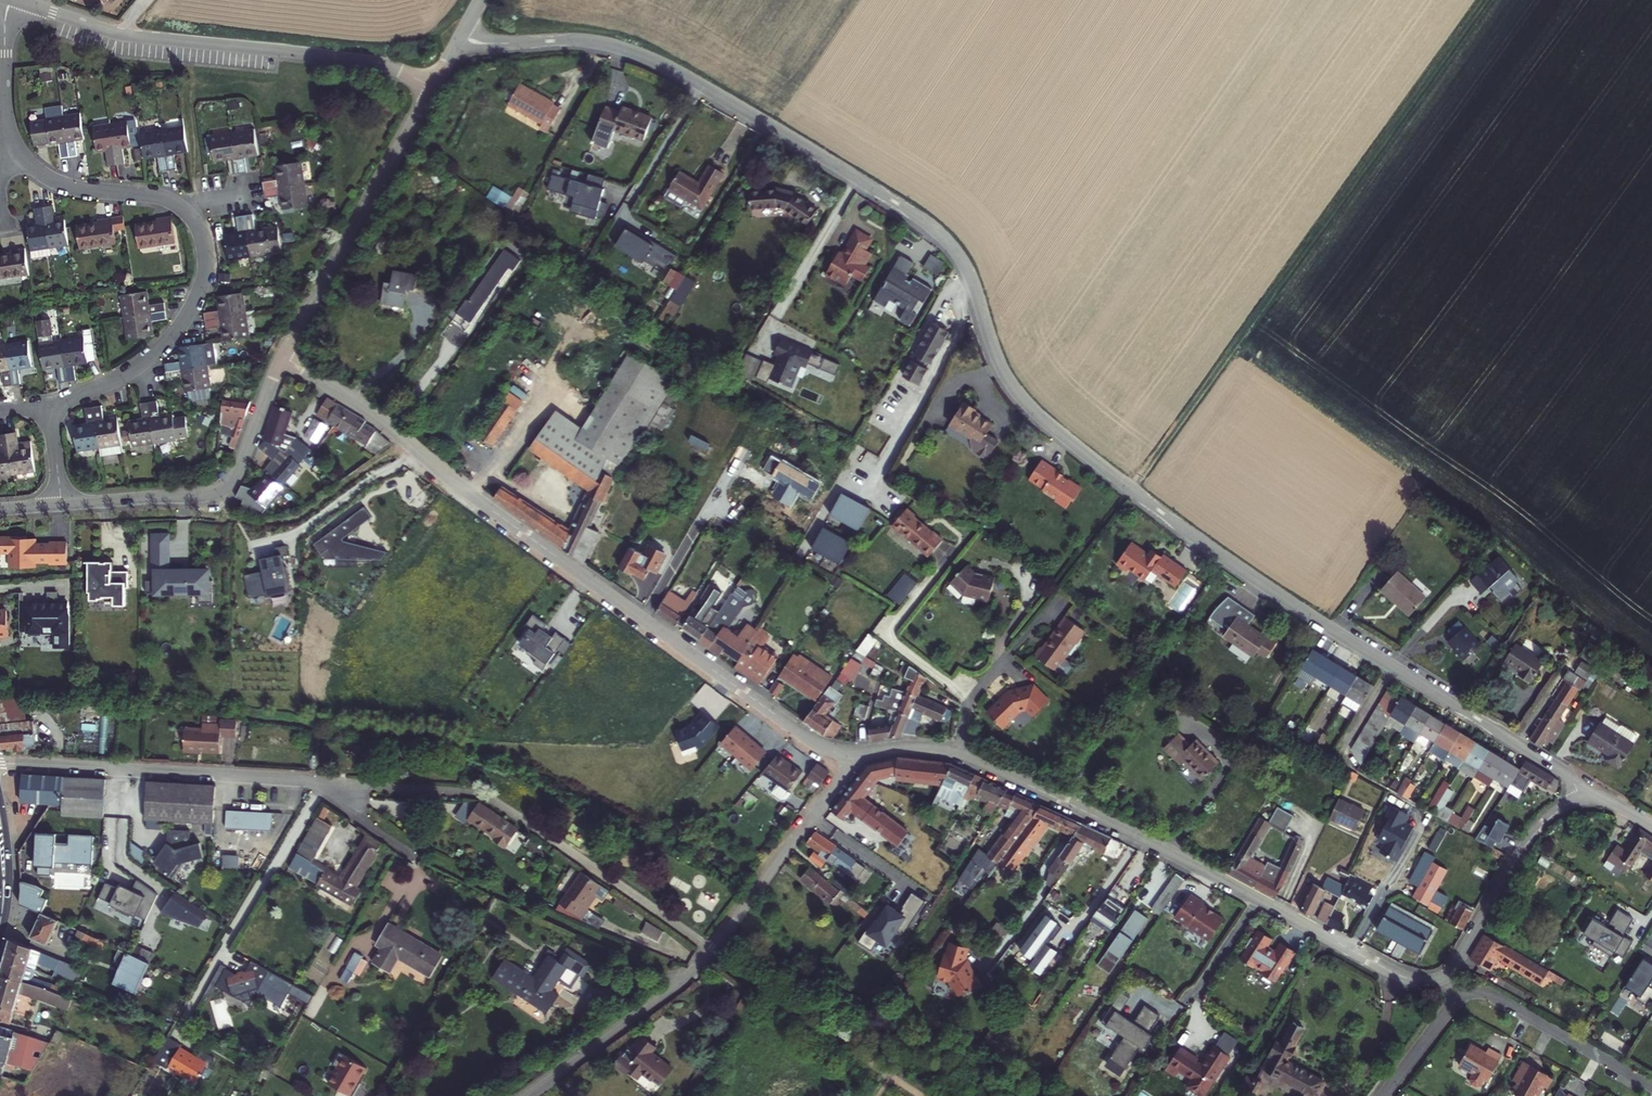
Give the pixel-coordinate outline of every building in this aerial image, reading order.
[(555,103),(520,85),(507,107),(543,126),(540,130),(547,133),(560,110),(553,106),(555,103)] [(64,110),(63,101),(47,104),(48,113),(33,116),(34,124),(46,123),(47,127),(50,126),(52,137),(52,138),(61,137),(63,152),(70,151),(64,110)] [(64,110),(70,151),(79,150),(77,132),(84,131),(81,107),(64,110)] [(622,113),(607,107),(594,143),(610,149),(617,130),(646,140),(655,118),(624,107),(622,113)] [(139,113),(111,117),(117,158),(126,157),(123,139),(132,138),(132,141),(143,139),(141,127),(139,113)] [(111,117),(94,120),(97,143),(106,141),(109,160),(117,158),(111,117)] [(185,120),(163,124),(169,165),(178,164),(175,147),(189,144),(185,120)] [(47,127),(46,123),(34,124),(37,139),(52,137),(50,126),(47,127)] [(256,123),(233,127),(240,169),(249,167),(246,148),(259,146),(256,123)] [(163,124),(141,127),(143,139),(145,152),(159,150),(161,167),(169,165),(163,124)] [(233,127),(212,130),(216,153),(229,151),(232,170),(240,169),(233,127)] [(283,173),(264,176),(265,184),(307,178),(303,155),(280,159),(283,173)] [(679,172),(665,195),(682,205),(687,197),(704,206),(723,173),(710,166),(699,184),(679,172)] [(596,220),(596,217),(603,219),(609,205),(600,203),(604,189),(603,189),(606,180),(590,175),(587,184),(553,175),(548,190),(576,198),(572,213),(596,220)] [(310,200),(307,178),(265,184),(267,193),(282,191),(284,204),(310,200)] [(518,215),(532,193),(521,185),(514,196),(495,184),(488,196),(518,215)] [(777,191),(750,194),(753,212),(774,209),(788,212),(812,225),(821,209),(797,197),(798,193),(778,188),(777,191)] [(53,200),(44,202),(50,241),(69,238),(65,214),(55,215),(53,200)] [(50,241),(44,202),(36,203),(39,221),(28,223),(33,252),(52,249),(50,241)] [(256,210),(247,211),(254,252),(285,247),(282,225),(259,229),(256,210)] [(228,234),(232,255),(254,252),(247,211),(239,213),(242,232),(228,234)] [(127,229),(124,215),(100,219),(100,223),(81,226),(84,248),(118,243),(116,230),(127,229)] [(665,270),(670,261),(672,263),(677,256),(629,226),(624,233),(619,241),(617,245),(654,269),(657,265),(665,270)] [(159,232),(139,236),(142,258),(176,253),(172,227),(158,229),(159,232)] [(870,241),(855,233),(843,257),(836,253),(831,263),(833,264),(827,275),(829,276),(829,279),(833,281),(836,280),(848,287),(853,277),(863,282),(869,272),(864,268),(871,254),(865,250),(870,241)] [(459,304),(470,312),(509,258),(513,260),(520,251),(504,240),(469,290),(467,289),(457,302),(459,304)] [(0,252),(0,275),(30,271),(26,244),(12,247),(12,250),(0,252)] [(918,262),(931,269),(939,256),(926,249),(918,262)] [(913,262),(900,255),(885,282),(886,283),(883,289),(881,288),(874,303),(886,309),(891,299),(898,303),(896,305),(906,310),(900,320),(912,326),(917,317),(915,316),(922,303),(924,304),(932,290),(916,281),(914,285),(910,283),(911,282),(904,278),(913,262)] [(382,280),(375,279),(371,300),(394,304),(399,285),(405,287),(408,273),(385,268),(382,280)] [(686,278),(677,273),(669,288),(678,294),(686,278)] [(146,288),(123,291),(126,314),(167,307),(166,299),(148,302),(146,288)] [(245,289),(222,293),(224,305),(205,308),(207,317),(248,311),(245,289)] [(464,320),(470,312),(459,304),(453,312),(464,320)] [(168,315),(167,307),(126,314),(129,335),(153,331),(151,318),(168,315)] [(252,333),(248,311),(207,317),(208,325),(227,322),(229,336),(252,333)] [(69,378),(63,337),(54,338),(51,317),(37,319),(44,366),(58,364),(60,379),(69,378)] [(947,332),(933,324),(904,377),(921,387),(929,371),(927,370),(947,332)] [(94,326),(84,328),(85,334),(88,354),(98,353),(94,326)] [(85,334),(63,337),(69,378),(77,377),(74,358),(88,356),(88,354),(85,334)] [(28,338),(7,341),(13,381),(21,380),(19,362),(32,360),(28,338)] [(206,340),(209,362),(217,361),(214,339),(206,340)] [(206,340),(183,343),(185,356),(167,358),(167,363),(168,368),(209,362),(206,340)] [(0,342),(0,365),(2,364),(5,382),(13,381),(7,341),(0,342)] [(843,364),(781,341),(776,356),(780,358),(778,363),(779,363),(778,367),(766,363),(759,382),(772,386),(773,382),(795,390),(803,366),(810,369),(811,366),(839,376),(843,364)] [(563,531),(497,484),(487,498),(577,563),(591,531),(583,528),(585,524),(593,528),(599,513),(597,512),(599,510),(593,507),(606,477),(609,479),(668,382),(621,353),(575,428),(547,408),(520,446),(583,491),(563,531)] [(209,362),(168,368),(169,376),(188,373),(191,397),(195,396),(213,394),(209,362)] [(526,398),(529,392),(516,383),(512,389),(526,398)] [(506,386),(470,436),(485,446),(521,396),(506,386)] [(158,397),(150,399),(156,439),(178,436),(177,434),(189,432),(187,413),(174,415),(174,413),(161,415),(158,397)] [(144,418),(130,420),(133,442),(156,439),(150,399),(141,400),(144,418)] [(244,403),(221,399),(219,430),(232,439),(244,403)] [(101,402),(94,403),(100,445),(101,454),(124,451),(118,412),(106,414),(106,417),(104,417),(101,402)] [(88,423),(75,425),(79,449),(100,445),(94,403),(86,404),(88,423)] [(303,458),(309,450),(294,436),(280,433),(282,425),(287,426),(293,408),(281,404),(279,408),(276,407),(275,409),(270,407),(260,440),(281,451),(285,443),(288,445),(260,476),(264,478),(268,475),(277,484),(300,456),(303,458)] [(367,427),(331,406),(322,421),(362,444),(360,446),(370,457),(386,446),(367,427)] [(957,406),(942,428),(966,443),(965,443),(967,452),(970,453),(968,454),(981,462),(992,445),(980,438),(986,428),(967,416),(969,414),(957,406)] [(212,414),(202,409),(199,416),(209,420),(212,414)] [(315,418),(305,434),(318,441),(328,426),(315,418)] [(16,428),(7,430),(14,470),(36,467),(33,445),(19,448),(16,428)] [(0,451),(0,472),(14,470),(7,430),(0,431),(0,438),(2,450),(0,451)] [(1031,461),(1018,482),(1032,491),(1032,492),(1045,500),(1044,503),(1056,510),(1062,502),(1064,503),(1068,495),(1062,491),(1066,486),(1053,478),(1053,477),(1048,473),(1049,472),(1031,461)] [(246,496),(239,501),(249,510),(271,485),(264,478),(250,493),(253,495),(249,499),(246,496)] [(872,507),(844,491),(832,512),(859,528),(872,507)] [(379,513),(371,502),(327,534),(342,554),(388,556),(394,548),(351,536),(349,535),(379,513)] [(904,515),(897,509),(883,527),(891,534),(892,532),(914,549),(913,550),(921,556),(935,538),(923,529),(921,530),(903,516),(904,515)] [(853,540),(825,524),(814,545),(840,561),(853,540)] [(33,534),(5,533),(4,549),(15,550),(15,555),(23,555),(22,564),(41,565),(41,560),(54,560),(54,562),(72,563),(73,541),(55,540),(55,542),(33,541),(33,534)] [(320,540),(331,554),(342,554),(327,534),(320,540)] [(629,541),(626,541),(612,566),(625,573),(626,570),(639,577),(644,568),(649,571),(662,549),(647,540),(643,547),(630,539),(629,541)] [(1121,539),(1106,560),(1118,568),(1119,566),(1135,577),(1137,574),(1140,576),(1145,569),(1166,584),(1178,568),(1154,551),(1152,553),(1142,546),(1138,550),(1121,539)] [(177,540),(161,540),(161,562),(174,561),(174,569),(178,569),(177,540)] [(284,549),(284,551),(294,549),(293,541),(283,543),(284,549)] [(291,561),(289,550),(284,551),(284,549),(267,552),(269,565),(291,561)] [(1488,567),(1472,582),(1485,595),(1493,587),(1497,591),(1494,593),(1505,604),(1514,596),(1516,598),(1525,589),(1517,580),(1520,577),(1501,557),(1489,568),(1488,567)] [(112,563),(112,560),(95,559),(94,571),(97,571),(97,562),(112,563)] [(119,560),(112,560),(112,563),(97,562),(97,571),(94,571),(94,581),(97,581),(97,586),(93,586),(93,590),(94,590),(94,596),(108,597),(108,595),(118,596),(118,604),(130,605),(130,587),(134,587),(134,570),(117,570),(118,568),(119,568),(119,560)] [(174,561),(161,562),(162,569),(165,569),(165,579),(162,580),(162,595),(175,595),(175,592),(208,591),(208,601),(222,600),(222,578),(218,579),(217,568),(178,569),(174,569),(174,561)] [(251,567),(254,591),(296,585),(293,561),(269,565),(270,568),(264,569),(264,565),(251,567)] [(902,567),(884,590),(897,599),(914,576),(902,567)] [(963,567),(946,583),(959,597),(971,599),(970,603),(983,606),(990,580),(970,576),(963,567)] [(1380,576),(1368,595),(1402,619),(1416,602),(1380,576)] [(706,579),(697,593),(711,601),(719,588),(706,579)] [(692,605),(680,623),(698,636),(696,638),(716,652),(719,647),(735,657),(732,663),(757,681),(776,653),(761,642),(766,634),(743,619),(735,630),(726,624),(737,606),(747,605),(749,600),(748,593),(743,591),(735,592),(730,589),(731,587),(726,584),(723,590),(727,594),(718,607),(713,605),(707,613),(692,605)] [(48,598),(57,598),(57,588),(48,588),(48,598)] [(665,592),(656,610),(674,621),(689,597),(686,595),(684,597),(667,588),(665,592)] [(1215,602),(1208,613),(1225,625),(1217,637),(1248,657),(1252,651),(1260,657),(1271,640),(1260,632),(1258,635),(1242,623),(1248,613),(1222,596),(1215,602)] [(68,598),(20,598),(20,624),(29,624),(29,631),(41,631),(41,628),(55,628),(55,643),(68,643),(68,625),(69,625),(69,616),(68,616),(68,598)] [(6,607),(0,607),(0,632),(9,631),(6,607)] [(546,620),(532,609),(524,621),(529,624),(518,638),(528,645),(525,648),(535,655),(532,658),(542,665),(565,634),(555,627),(549,634),(541,628),(546,620)] [(1032,645),(1026,653),(1052,674),(1055,674),(1063,664),(1063,661),(1055,655),(1067,639),(1068,640),(1077,628),(1057,614),(1039,638),(1040,639),(1035,646),(1032,645)] [(1455,638),(1466,630),(1461,623),(1450,632),(1455,638)] [(1479,646),(1466,630),(1455,638),(1449,643),(1462,660),(1479,646)] [(572,639),(565,634),(557,645),(564,650),(572,639)] [(861,635),(831,673),(841,680),(848,671),(847,670),(852,663),(853,664),(858,658),(857,657),(869,641),(861,635)] [(1511,645),(1502,661),(1520,673),(1518,676),(1528,681),(1539,662),(1511,645)] [(1306,650),(1289,675),(1304,684),(1310,674),(1340,692),(1334,702),(1348,712),(1363,686),(1306,650)] [(791,654),(786,652),(772,672),(809,699),(825,678),(792,653),(791,654)] [(1571,673),(1583,680),(1589,669),(1578,663),(1571,673)] [(861,726),(861,739),(892,737),(893,735),(905,736),(914,714),(939,723),(943,711),(910,698),(918,679),(910,672),(899,668),(895,679),(902,682),(897,694),(880,689),(878,697),(871,696),(871,702),(865,701),(863,708),(888,714),(884,725),(861,726)] [(1563,683),(1526,740),(1537,747),(1542,740),(1546,743),(1568,710),(1563,707),(1573,690),(1576,692),(1581,683),(1563,672),(1558,680),(1563,683)] [(769,677),(760,691),(768,696),(776,682),(769,677)] [(824,683),(794,721),(815,734),(824,737),(833,723),(826,719),(825,720),(815,714),(824,702),(826,703),(835,691),(824,683)] [(1343,750),(1352,766),(1376,723),(1392,733),(1397,723),(1411,732),(1406,741),(1480,785),(1486,775),(1502,785),(1504,782),(1516,789),(1523,777),(1545,792),(1553,782),(1516,761),(1511,769),(1377,688),(1343,750)] [(1003,694),(981,714),(997,731),(1013,716),(1021,714),(1026,720),(1042,706),(1026,689),(1003,694)] [(30,718),(27,693),(1,692),(0,692),(0,720),(30,718)] [(1286,702),(1273,724),(1283,730),(1288,721),(1283,718),(1291,705),(1286,702)] [(848,704),(844,717),(855,720),(859,707),(848,704)] [(718,721),(703,710),(694,722),(692,720),(690,723),(675,730),(685,752),(698,746),(697,744),(704,741),(718,721)] [(25,742),(37,741),(34,718),(0,720),(3,744),(8,744),(8,748),(26,746),(25,742)] [(186,748),(222,751),(223,734),(238,735),(239,719),(224,718),(224,721),(205,720),(205,726),(188,725),(186,748)] [(1592,723),(1580,743),(1601,756),(1599,761),(1611,768),(1629,738),(1628,734),(1614,726),(1610,726),(1597,719),(1594,724),(1592,723)] [(732,724),(720,742),(753,765),(765,748),(732,724)] [(1170,733),(1155,748),(1172,766),(1175,762),(1194,781),(1212,764),(1187,739),(1182,744),(1170,733)] [(1308,733),(1303,742),(1311,747),(1316,738),(1308,733)] [(777,749),(776,751),(790,761),(791,759),(777,749)] [(790,761),(776,751),(761,768),(775,778),(769,787),(779,794),(785,793),(789,788),(788,787),(802,767),(791,759),(790,761)] [(893,754),(861,762),(875,771),(890,769),(890,770),(940,775),(948,760),(893,754)] [(830,768),(818,759),(808,772),(820,781),(830,768)] [(971,770),(948,760),(937,782),(947,787),(951,778),(964,784),(971,770)] [(861,762),(855,770),(869,780),(875,771),(861,762)] [(1366,766),(1361,775),(1370,781),(1375,772),(1366,766)] [(1351,772),(1345,769),(1340,779),(1346,783),(1351,772)] [(855,770),(827,808),(847,823),(854,813),(902,850),(911,836),(859,796),(870,781),(855,770)] [(1003,785),(971,770),(964,784),(959,792),(964,794),(967,787),(987,797),(983,804),(989,807),(995,797),(1002,787),(1003,785)] [(60,811),(100,814),(103,776),(20,771),(18,798),(61,801),(60,811)] [(819,780),(808,772),(804,779),(814,786),(819,780)] [(922,773),(921,782),(929,783),(936,784),(940,775),(922,773)] [(144,778),(142,816),(212,820),(214,782),(144,778)] [(1397,778),(1389,792),(1398,797),(1403,787),(1400,784),(1402,781),(1397,778)] [(917,822),(932,792),(936,784),(929,783),(912,819),(917,822)] [(1433,785),(1420,809),(1459,831),(1464,823),(1459,820),(1465,811),(1460,808),(1455,818),(1435,806),(1444,791),(1433,785)] [(1011,791),(1002,787),(995,797),(1005,802),(1000,809),(1009,816),(976,861),(986,869),(992,861),(1037,801),(1012,789),(1011,791)] [(1267,791),(1263,800),(1287,814),(1292,804),(1288,802),(1291,795),(1279,789),(1276,795),(1267,791)] [(1332,798),(1323,818),(1348,830),(1357,811),(1332,798)] [(466,817),(482,827),(493,811),(476,801),(466,817)] [(1069,816),(1037,801),(992,861),(1007,872),(1044,820),(1062,828),(1069,816)] [(287,863),(350,899),(358,885),(353,882),(379,840),(366,832),(340,875),(310,857),(336,811),(323,803),(287,863)] [(224,824),(269,826),(270,809),(224,806),(224,824)] [(778,812),(786,818),(790,811),(782,806),(778,812)] [(491,836),(503,843),(514,824),(493,811),(482,827),(493,833),(491,836)] [(786,818),(778,812),(776,814),(784,820),(786,818)] [(1069,816),(1062,828),(1070,832),(1078,820),(1069,816)] [(1263,822),(1253,816),(1222,873),(1269,898),(1295,847),(1292,846),(1294,842),(1288,839),(1273,868),(1260,861),(1258,864),(1244,857),(1263,822)] [(1078,820),(1054,852),(1066,860),(1078,843),(1088,847),(1090,844),(1101,848),(1108,834),(1078,820)] [(1478,825),(1470,839),(1487,850),(1495,836),(1478,825)] [(157,866),(172,876),(184,858),(193,856),(193,853),(201,851),(199,840),(187,842),(188,827),(166,826),(165,840),(152,859),(158,863),(157,866)] [(811,829),(804,840),(825,854),(832,844),(811,829)] [(90,860),(91,831),(66,830),(65,839),(36,838),(36,871),(49,872),(50,855),(75,855),(75,859),(90,860)] [(65,839),(66,830),(37,830),(36,838),(65,839)] [(1625,866),(1640,844),(1644,848),(1651,850),(1651,843),(1633,831),(1615,859),(1617,861),(1609,874),(1628,885),(1636,873),(1625,866)] [(553,857),(556,852),(534,836),(531,842),(553,857)] [(911,836),(902,850),(921,864),(929,849),(911,836)] [(126,855),(134,860),(135,842),(127,841),(126,855)] [(854,858),(832,844),(825,854),(846,869),(854,858)] [(810,850),(806,856),(818,865),(822,859),(810,850)] [(222,852),(221,867),(244,868),(244,852),(222,852)] [(1066,860),(1054,852),(1053,864),(1060,868),(1066,860)] [(1637,883),(1646,889),(1650,884),(1651,882),(1651,860),(1637,883)] [(976,861),(966,875),(977,881),(986,869),(976,861)] [(805,864),(797,874),(832,903),(843,891),(837,886),(835,888),(805,864)] [(1425,864),(1406,900),(1422,909),(1441,872),(1425,864)] [(822,867),(818,871),(829,880),(832,875),(822,867)] [(596,880),(580,868),(576,874),(557,902),(575,915),(595,925),(600,914),(581,906),(592,891),(590,889),(596,880)] [(569,869),(563,878),(570,883),(576,874),(569,869)] [(1155,903),(1163,909),(1186,875),(1178,870),(1155,903)] [(1308,882),(1293,911),(1306,918),(1319,889),(1335,898),(1336,894),(1361,907),(1367,896),(1363,894),(1367,887),(1350,878),(1352,876),(1346,872),(1339,888),(1321,877),(1316,887),(1308,882)] [(141,919),(156,891),(134,876),(130,887),(116,881),(114,886),(101,881),(94,900),(141,919)] [(42,910),(47,897),(40,894),(43,887),(35,883),(20,879),(19,901),(40,910),(42,910)] [(1107,914),(1115,919),(1126,903),(1116,896),(1120,889),(1113,884),(1100,904),(1110,910),(1107,914)] [(175,888),(161,910),(199,920),(207,909),(175,888)] [(1206,900),(1191,890),(1175,913),(1210,937),(1225,915),(1214,908),(1213,909),(1208,906),(1209,904),(1205,902),(1206,900)] [(896,933),(902,937),(925,901),(912,893),(900,912),(888,904),(878,919),(876,918),(867,932),(866,931),(859,942),(871,950),(877,940),(887,947),(896,933)] [(846,894),(842,898),(861,914),(865,909),(846,894)] [(1383,905),(1368,929),(1411,953),(1425,929),(1427,925),(1385,900),(1383,905)] [(1465,908),(1453,901),(1450,907),(1453,909),(1445,923),(1455,930),(1466,912),(1464,911),(1465,908)] [(1150,910),(1137,902),(1099,958),(1112,967),(1150,910)] [(1322,903),(1313,921),(1331,931),(1338,917),(1328,912),(1330,907),(1322,903)] [(1097,908),(1107,914),(1110,910),(1100,904),(1097,908)] [(1616,904),(1611,913),(1612,914),(1609,919),(1614,921),(1612,925),(1611,926),(1603,921),(1604,920),(1591,911),(1582,924),(1594,932),(1590,938),(1610,951),(1613,947),(1621,952),(1631,937),(1623,932),(1622,934),(1617,930),(1620,926),(1622,927),(1631,913),(1616,904)] [(32,934),(48,940),(57,917),(55,915),(42,910),(40,910),(32,934)] [(1021,950),(1032,958),(1033,955),(1036,957),(1029,966),(1041,975),(1058,952),(1049,945),(1062,928),(1057,924),(1058,923),(1047,914),(1021,950)] [(649,919),(642,930),(659,941),(666,929),(649,919)] [(401,953),(427,968),(439,949),(389,920),(378,939),(385,943),(377,958),(392,966),(401,953)] [(1639,946),(1651,955),(1651,926),(1639,946)] [(1273,980),(1292,949),(1279,941),(1273,951),(1264,945),(1270,937),(1256,928),(1251,937),(1249,936),(1243,945),(1245,946),(1238,957),(1243,960),(1243,963),(1246,962),(1251,966),(1252,963),(1261,969),(1260,971),(1273,980)] [(102,944),(105,938),(86,930),(84,935),(102,944)] [(1486,935),(1471,959),(1482,965),(1484,962),(1490,965),(1496,955),(1542,982),(1546,975),(1555,979),(1558,973),(1550,968),(1548,971),(1486,935)] [(11,937),(0,978),(0,1018),(11,1021),(21,995),(69,1011),(74,1000),(58,994),(61,986),(33,976),(40,960),(67,971),(70,962),(11,937)] [(983,983),(976,971),(973,973),(966,959),(963,958),(967,944),(951,939),(946,953),(943,952),(937,972),(940,973),(940,975),(947,978),(948,975),(951,976),(959,992),(972,985),(974,988),(983,983)] [(152,960),(128,948),(120,945),(116,954),(120,963),(122,964),(116,980),(139,990),(152,960)] [(346,963),(355,968),(363,952),(355,947),(346,963)] [(497,974),(550,1014),(564,997),(554,989),(572,968),(554,954),(536,977),(510,957),(497,974)] [(1619,992),(1634,1001),(1637,996),(1644,1001),(1648,993),(1651,996),(1651,961),(1644,955),(1619,992)] [(314,991),(269,966),(251,957),(244,970),(238,972),(225,964),(215,983),(244,999),(252,997),(259,984),(304,1009),(314,991)] [(1468,976),(1465,981),(1472,985),(1475,980),(1468,976)] [(1120,989),(1109,1005),(1099,1021),(1108,1027),(1129,995),(1120,989)] [(252,997),(244,999),(246,1005),(254,1003),(252,997)] [(1159,1014),(1143,1004),(1132,1020),(1131,1022),(1132,1023),(1124,1035),(1123,1034),(1122,1036),(1119,1040),(1120,1041),(1114,1050),(1113,1049),(1105,1062),(1121,1073),(1129,1060),(1128,1059),(1133,1050),(1135,1051),(1139,1044),(1138,1044),(1146,1031),(1147,1032),(1159,1014)] [(1132,1020),(1119,1011),(1108,1027),(1122,1036),(1123,1034),(1124,1035),(1132,1023),(1131,1022),(1132,1020)] [(1265,1067),(1314,1093),(1322,1077),(1285,1057),(1288,1051),(1290,1053),(1295,1044),(1293,1042),(1302,1025),(1290,1018),(1279,1040),(1274,1038),(1267,1052),(1271,1054),(1265,1067)] [(0,1027),(0,1076),(3,1077),(5,1063),(33,1070),(49,1044),(0,1027)] [(1221,1032),(1212,1046),(1225,1055),(1234,1041),(1221,1032)] [(158,1046),(171,1054),(178,1041),(165,1034),(158,1046)] [(184,1072),(194,1078),(200,1070),(205,1061),(210,1064),(215,1053),(201,1045),(197,1052),(178,1041),(171,1054),(158,1046),(151,1057),(165,1065),(167,1062),(175,1066),(172,1070),(182,1075),(184,1072)] [(657,1050),(640,1041),(631,1056),(627,1054),(623,1062),(620,1061),(613,1071),(630,1081),(632,1078),(640,1084),(645,1077),(665,1088),(674,1073),(666,1068),(668,1065),(653,1055),(657,1050)] [(1178,1048),(1167,1063),(1177,1070),(1191,1079),(1187,1085),(1200,1094),(1209,1081),(1210,1082),(1227,1056),(1225,1055),(1210,1045),(1202,1057),(1203,1057),(1199,1065),(1193,1061),(1194,1058),(1178,1048)] [(1481,1057),(1467,1049),(1456,1069),(1469,1077),(1466,1082),(1467,1085),(1468,1086),(1472,1089),(1476,1088),(1479,1083),(1484,1085),(1498,1060),(1484,1053),(1481,1057)] [(328,1084),(348,1095),(352,1095),(368,1068),(340,1052),(332,1065),(337,1068),(328,1084)] [(205,1061),(200,1070),(207,1074),(213,1065),(210,1064),(205,1061)] [(1177,1070),(1167,1063),(1163,1069),(1173,1076),(1177,1070)] [(1519,1067),(1508,1086),(1512,1089),(1508,1095),(1536,1095),(1538,1092),(1541,1094),(1548,1083),(1519,1067)]
